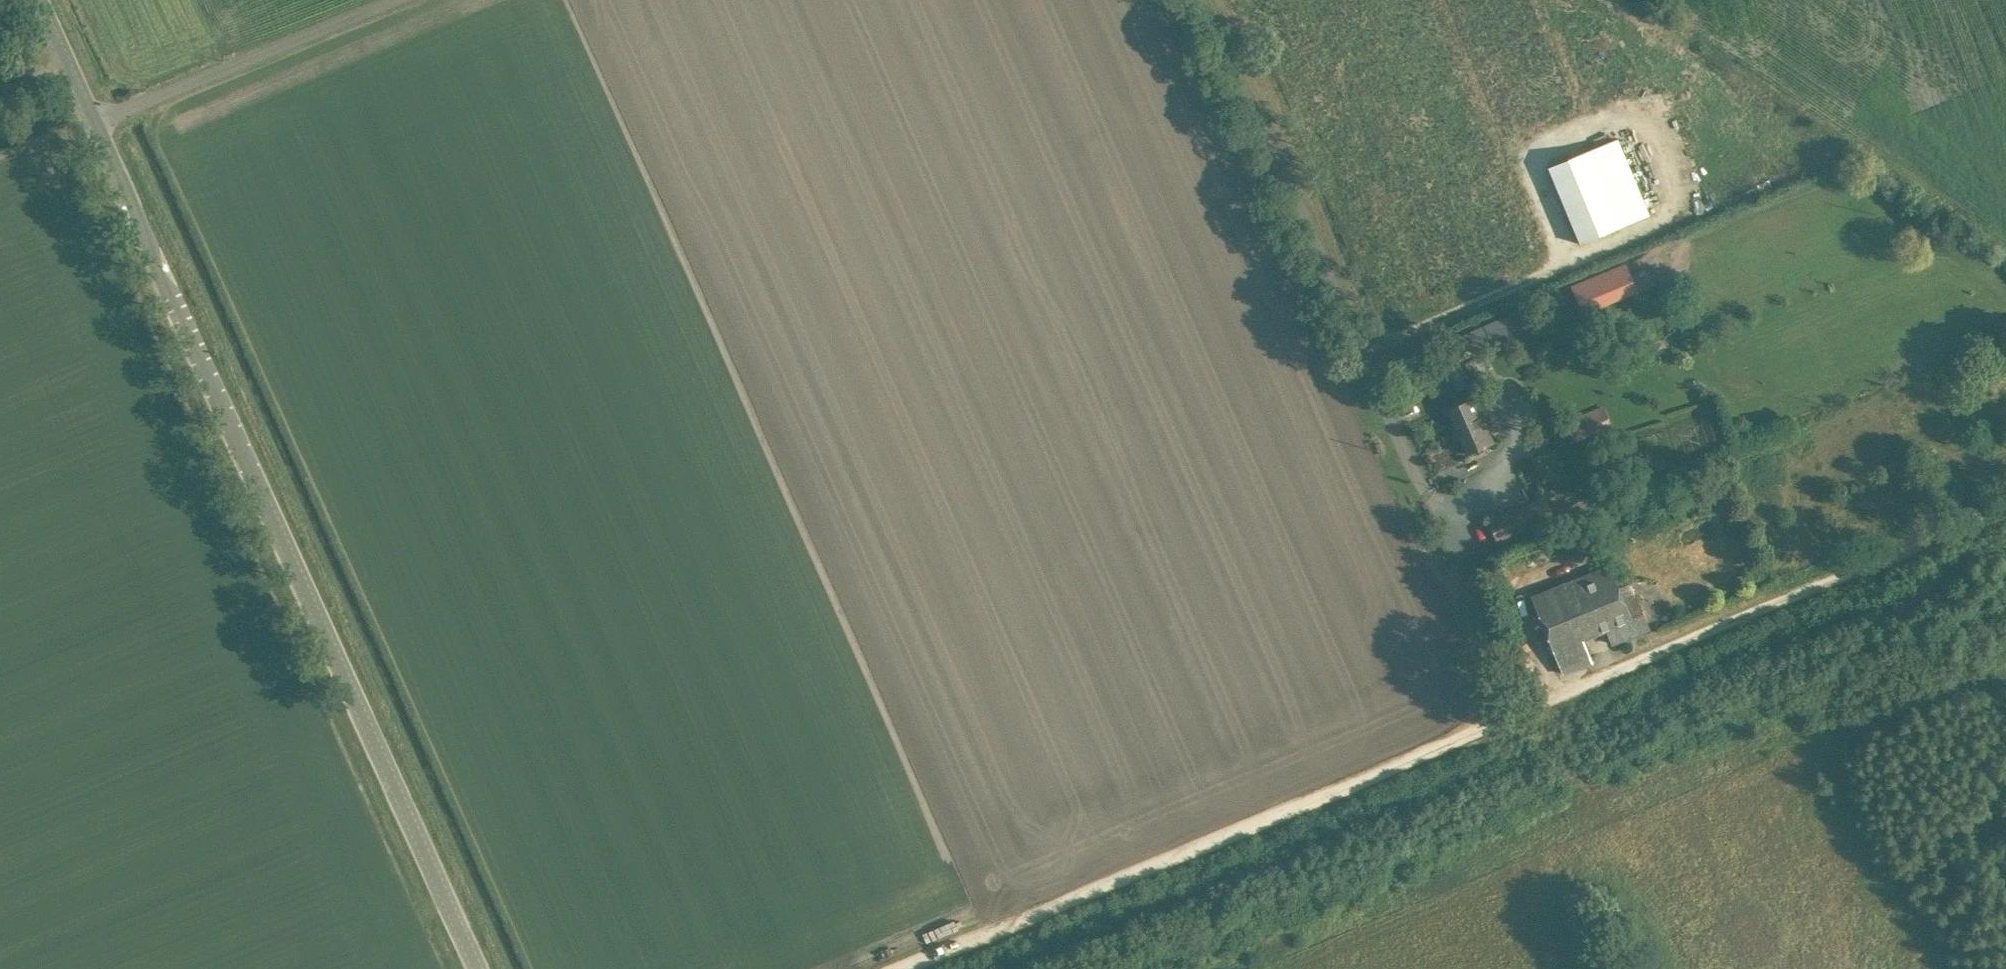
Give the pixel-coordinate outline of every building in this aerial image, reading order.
[(1650,214),(1619,138),(1548,167),(1579,243),(1650,214)] [(1568,290),(1578,314),(1631,292),(1621,268),(1568,290)] [(1455,336),(1462,351),(1512,328),(1505,313),(1455,336)] [(1466,453),(1475,449),(1495,441),(1476,398),(1444,412),(1450,427),(1454,425),(1466,453)] [(1591,410),(1598,430),(1611,425),(1603,405),(1591,410)] [(1500,542),(1544,523),(1555,519),(1548,503),(1547,503),(1544,497),(1490,520),(1500,542)] [(1618,534),(1603,535),(1604,550),(1619,549),(1618,534)] [(1533,595),(1564,672),(1592,661),(1583,638),(1607,629),(1613,643),(1648,629),(1630,583),(1618,589),(1607,563),(1533,595)]
